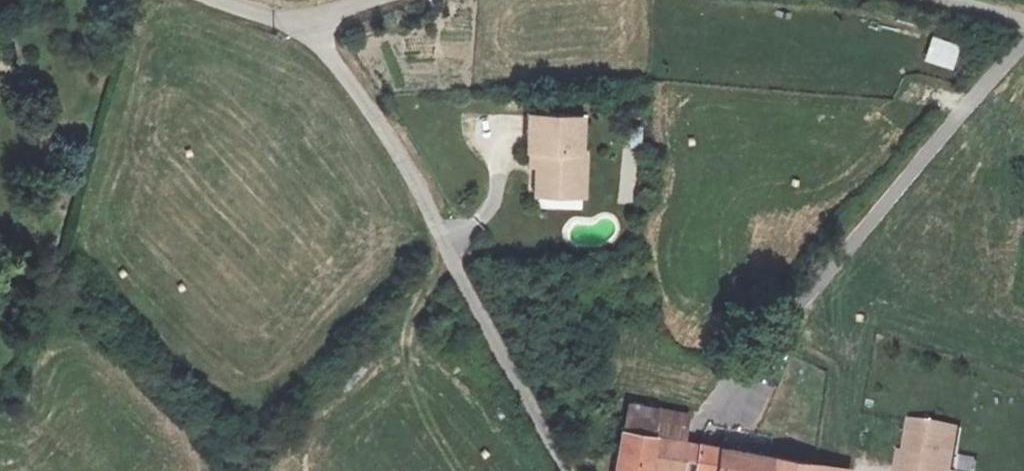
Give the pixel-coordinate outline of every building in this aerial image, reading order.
[(957,69),(961,43),(930,37),(925,63),(957,69)] [(572,104),(519,100),(516,135),(520,135),(526,136),(525,150),(523,174),(557,176),(559,155),(573,156),(574,139),(569,138),(572,104)] [(559,155),(557,176),(571,177),(573,156),(559,155)] [(616,424),(644,430),(650,402),(621,396),(616,424)] [(948,417),(903,408),(890,470),(937,470),(948,417)] [(616,424),(607,470),(642,470),(643,465),(674,470),(680,437),(644,430),(616,424)] [(691,469),(702,470),(801,470),(803,456),(696,439),(691,469)] [(803,456),(801,470),(835,470),(836,461),(803,456)]
